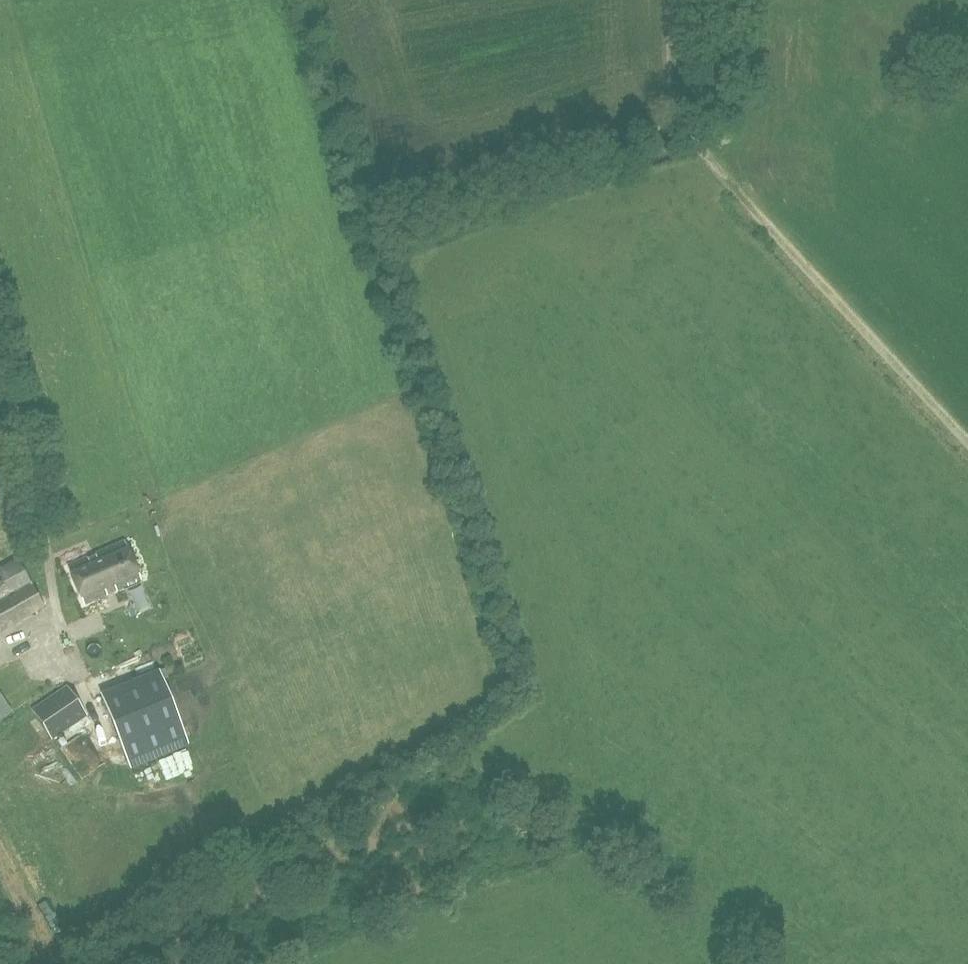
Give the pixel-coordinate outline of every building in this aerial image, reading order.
[(124,542),(68,566),(84,603),(139,579),(124,542)] [(45,605),(18,557),(0,568),(0,631),(45,605)] [(130,767),(190,743),(158,668),(99,693),(130,767)] [(92,721),(86,714),(67,685),(32,709),(52,738),(77,720),(83,728),(92,721)]
